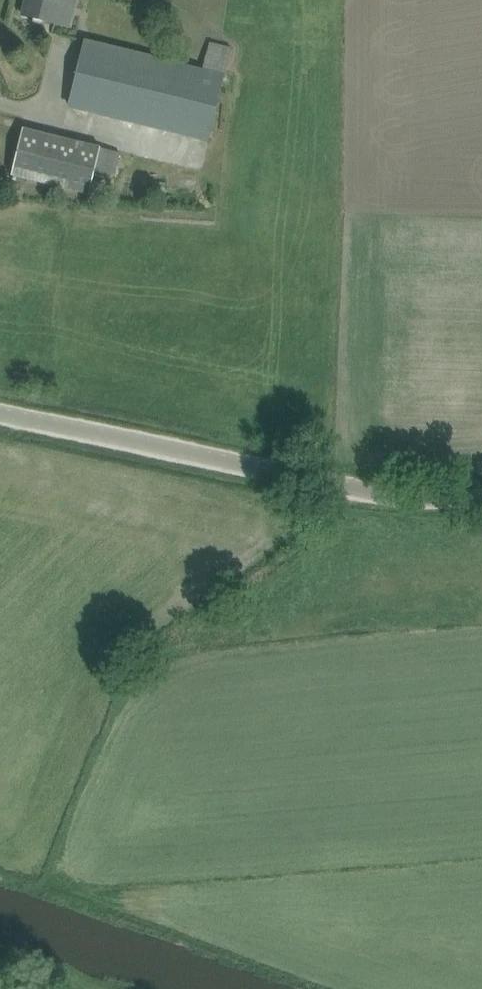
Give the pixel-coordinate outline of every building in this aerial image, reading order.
[(23,15),(55,23),(61,0),(27,0),(23,15)] [(86,41),(70,106),(209,140),(225,75),(202,69),(86,41)] [(23,128),(11,175),(88,194),(94,171),(100,147),(23,128)]
